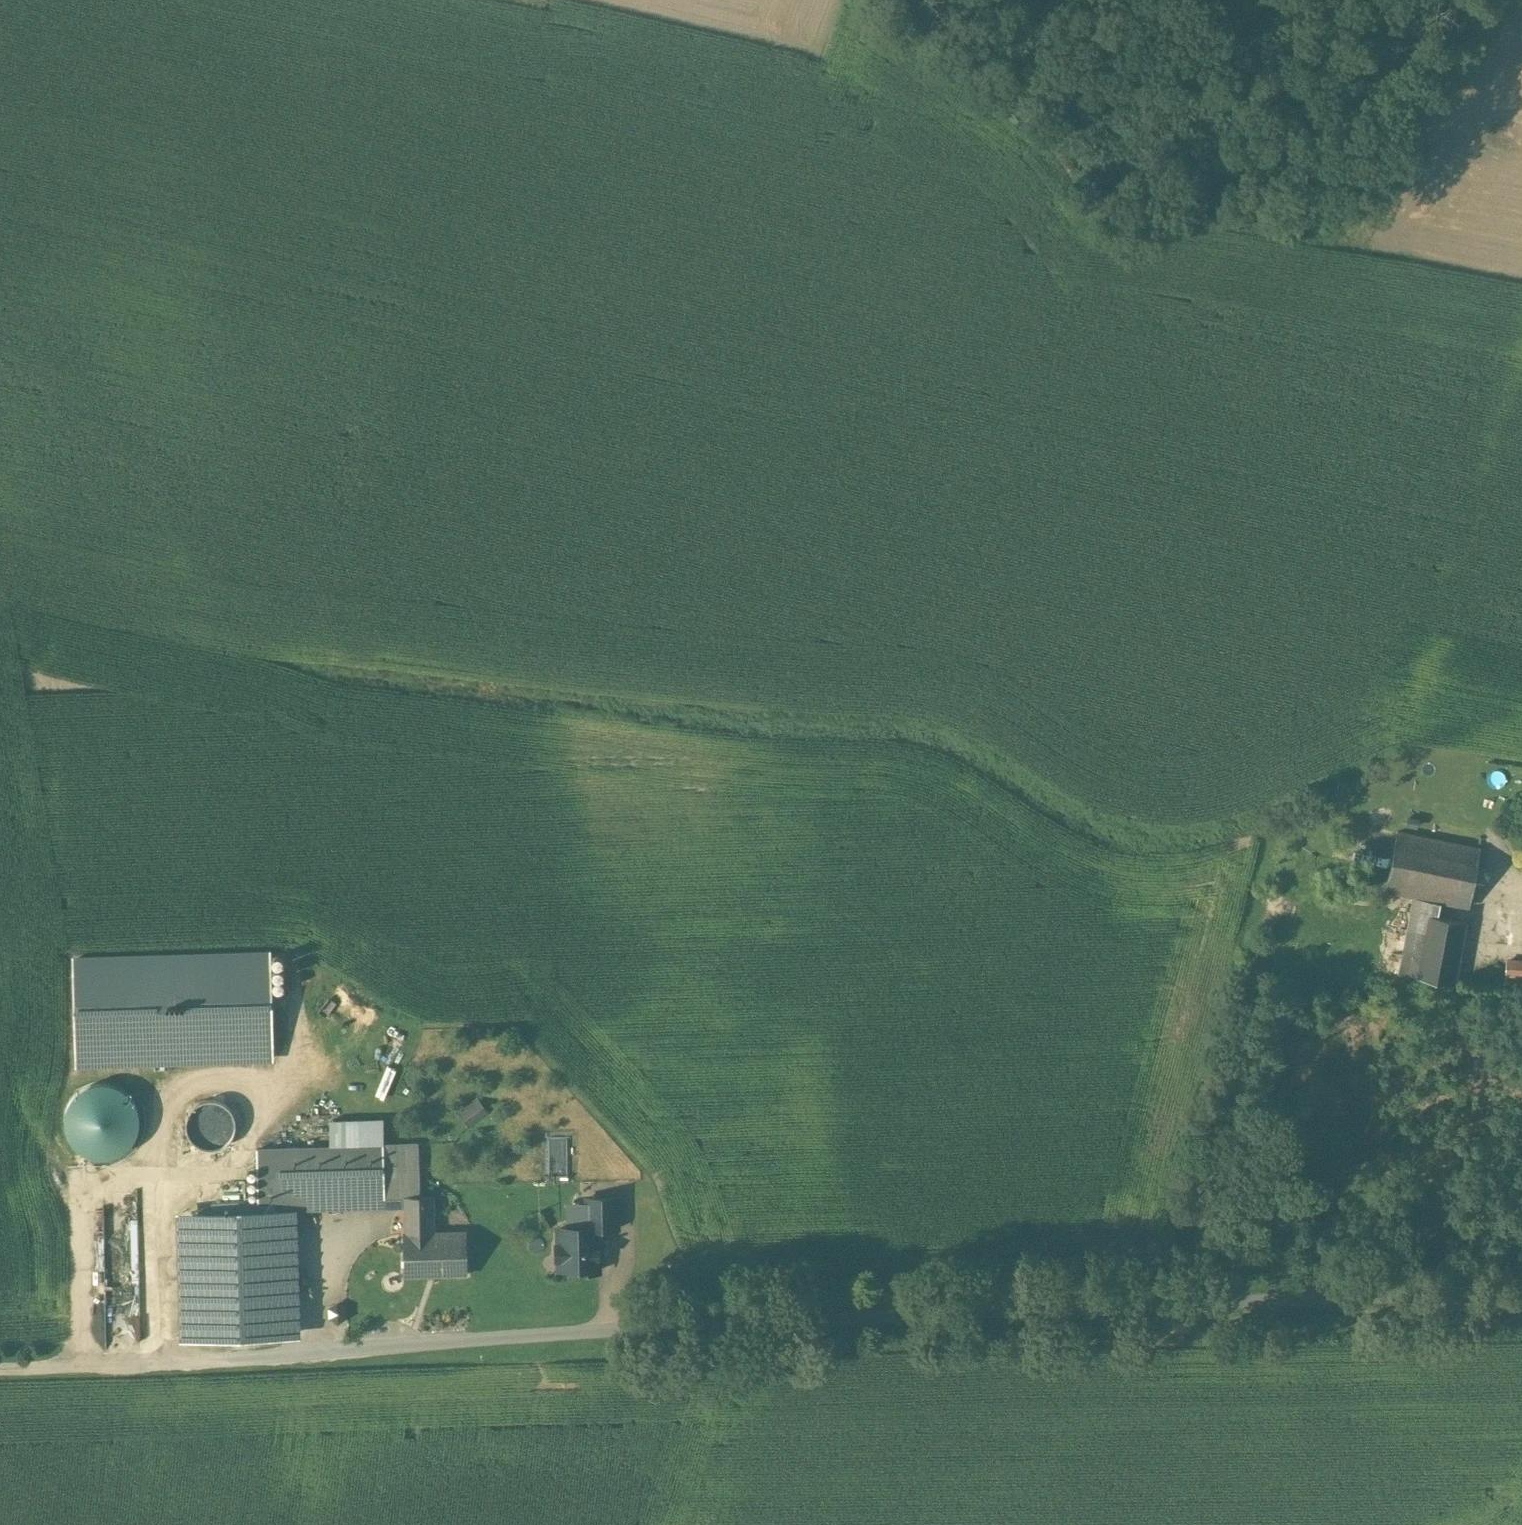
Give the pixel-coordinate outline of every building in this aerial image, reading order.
[(1479,849),(1397,831),(1384,890),(1414,896),(1441,901),(1469,906),(1479,849)] [(1466,922),(1438,917),(1441,901),(1414,896),(1399,974),(1418,978),(1418,977),(1453,984),(1466,922)] [(77,963),(79,1063),(274,1058),(272,958),(77,963)] [(1506,961),(1505,987),(1521,988),(1521,962),(1506,961)] [(137,1109),(134,1102),(130,1096),(124,1091),(117,1088),(110,1085),(103,1084),(95,1085),(88,1087),(82,1091),(76,1095),(71,1101),(68,1108),(66,1115),(65,1123),(66,1130),(69,1137),(72,1143),(77,1149),(84,1153),(90,1156),(98,1158),(105,1158),(113,1157),(120,1154),(126,1150),(131,1145),(135,1138),(138,1131),(139,1124),(139,1116),(137,1109)] [(234,1134),(235,1124),(233,1115),(228,1107),(220,1102),(210,1100),(201,1102),(193,1108),(187,1116),(186,1125),(188,1135),(193,1143),(201,1148),(211,1150),(220,1147),(228,1142),(234,1134)] [(473,1125),(491,1113),(487,1106),(468,1117),(473,1125)] [(382,1124),(335,1126),(335,1147),(383,1146),(384,1146),(382,1124)] [(570,1167),(570,1137),(552,1136),(551,1166),(570,1167)] [(384,1146),(383,1146),(385,1206),(406,1206),(406,1197),(420,1196),(419,1145),(384,1146)] [(335,1147),(256,1149),(257,1201),(257,1210),(273,1209),(385,1206),(383,1146),(335,1147)] [(465,1232),(432,1233),(431,1196),(420,1196),(406,1197),(406,1206),(407,1234),(404,1234),(405,1275),(428,1275),(428,1273),(465,1272),(465,1274),(466,1274),(465,1232)] [(618,1228),(617,1198),(587,1199),(587,1228),(598,1228),(598,1229),(618,1228)] [(257,1201),(214,1202),(215,1223),(273,1222),(274,1221),(273,1209),(257,1210),(257,1201)] [(273,1222),(215,1223),(218,1334),(277,1333),(273,1222)] [(587,1228),(559,1228),(559,1244),(556,1244),(557,1259),(559,1259),(559,1269),(577,1268),(577,1271),(599,1271),(598,1229),(598,1228),(587,1228)]
